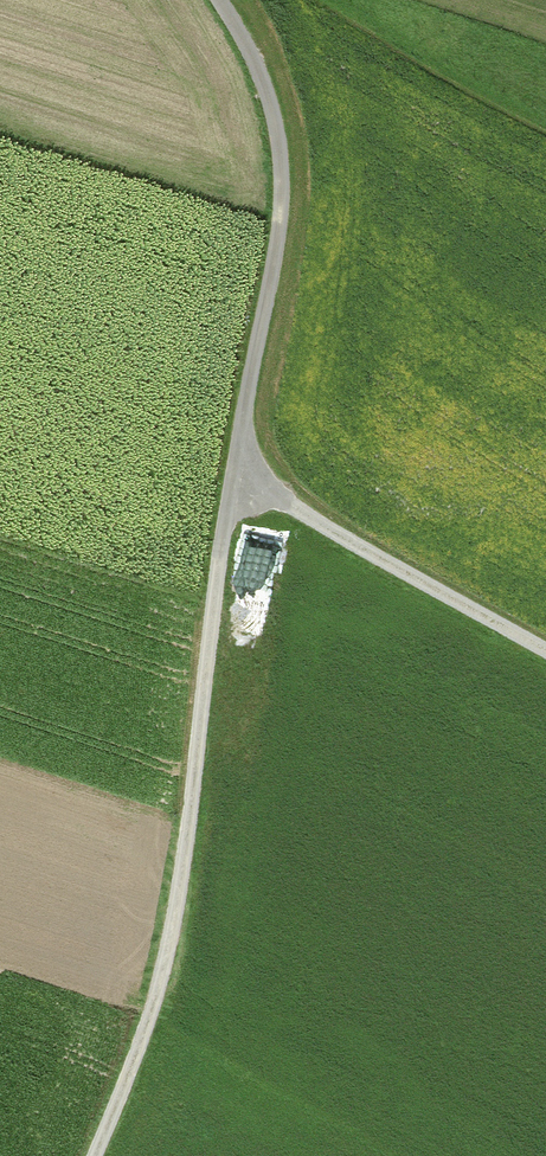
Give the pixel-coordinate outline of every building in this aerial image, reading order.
[(254,642),(277,533),(248,527),(225,636),(254,642)]
